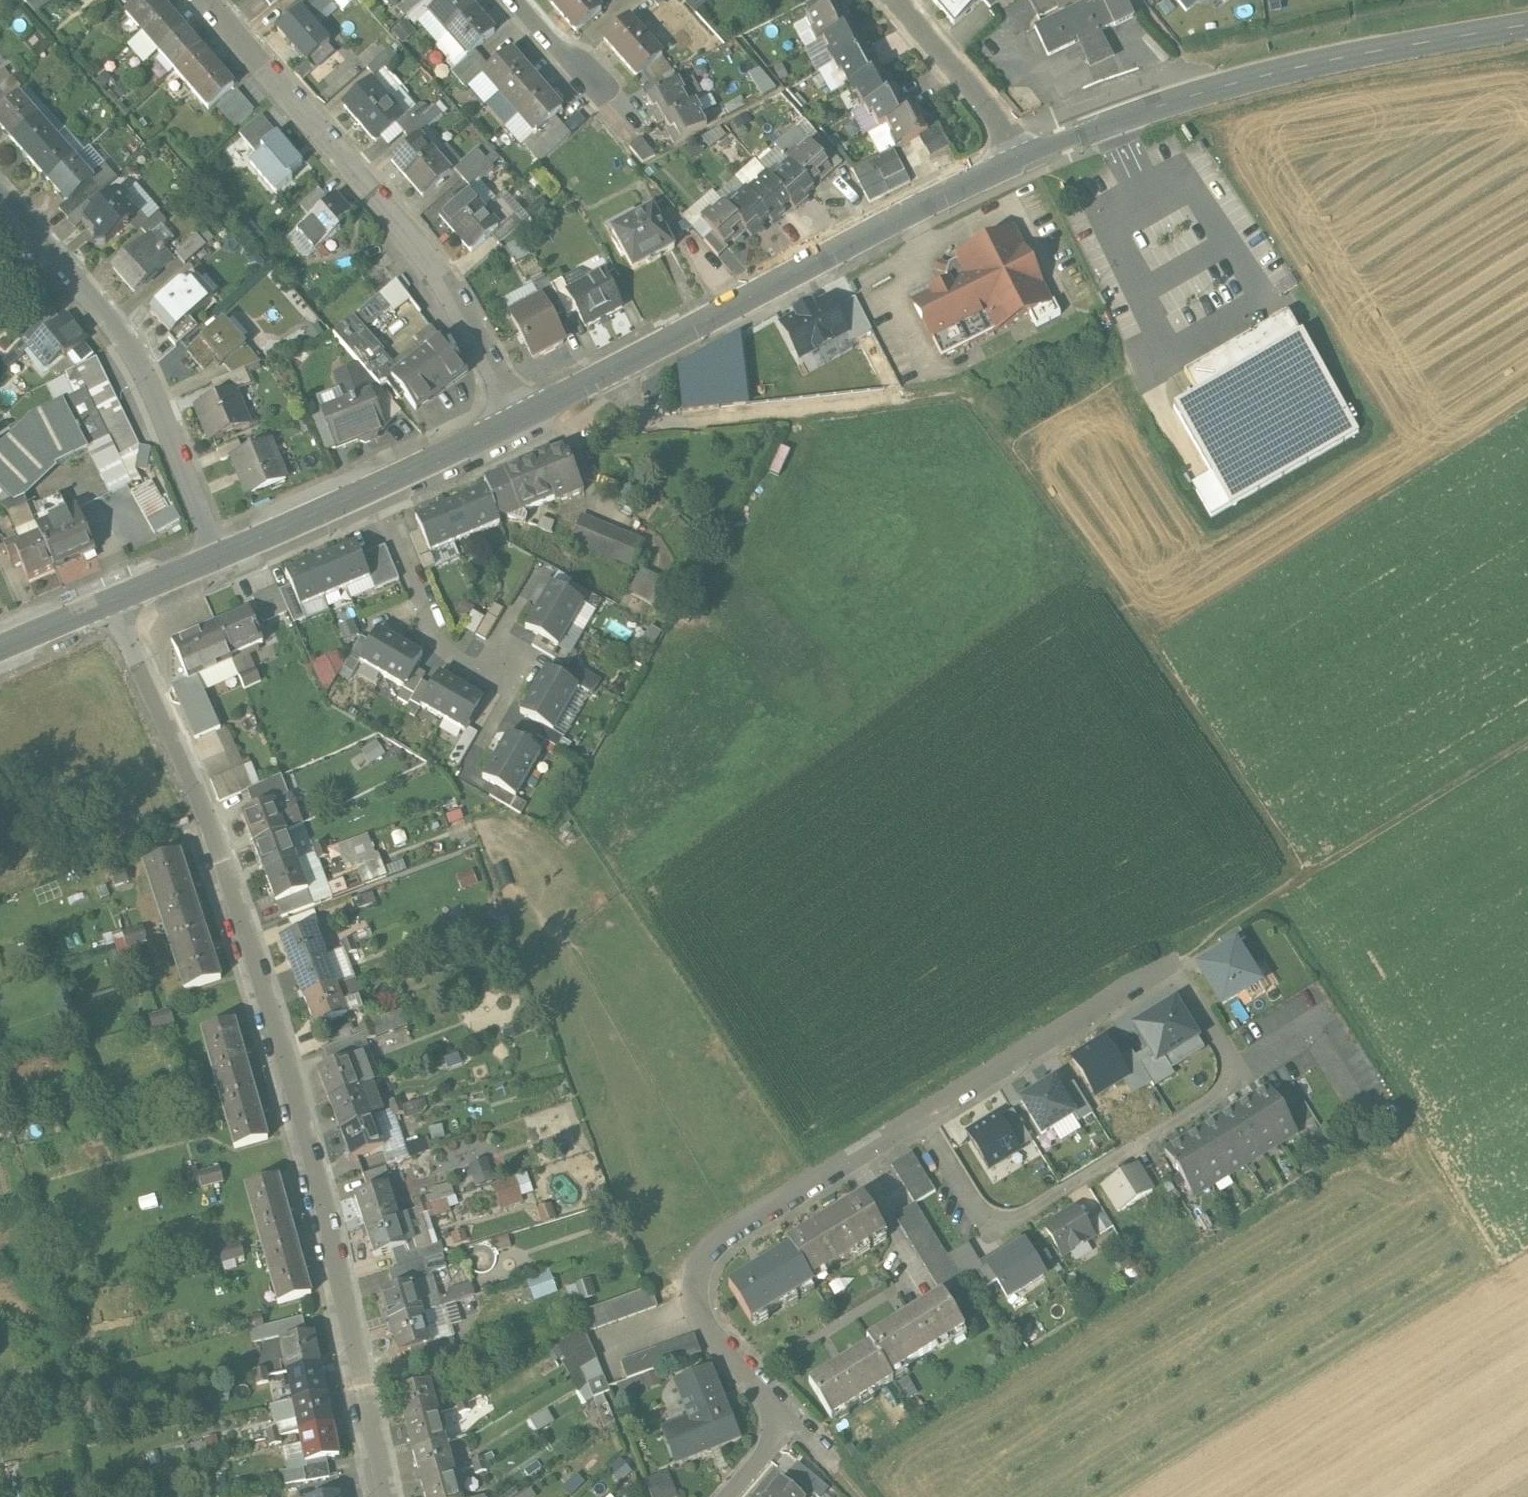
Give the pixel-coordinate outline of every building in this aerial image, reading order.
[(116,0),(123,9),(135,0),(116,0)] [(121,20),(137,39),(163,16),(149,0),(144,0),(121,20)] [(257,2),(265,13),(282,0),(259,0),(257,2)] [(283,20),(287,24),(274,35),(303,68),(318,55),(325,49),(306,27),(329,7),(324,0),(306,0),(283,20)] [(397,12),(405,21),(429,0),(411,0),(397,12)] [(405,21),(413,30),(427,18),(439,7),(432,0),(429,0),(405,21)] [(427,18),(445,39),(473,15),(461,0),(447,0),(439,7),(427,18)] [(577,33),(602,11),(592,0),(548,0),(577,33)] [(695,11),(710,0),(685,0),(695,11)] [(801,12),(806,23),(830,10),(825,0),(801,12)] [(934,2),(954,25),(983,0),(937,0),(934,2)] [(983,0),(991,10),(1002,0),(983,0)] [(1084,5),(1086,9),(1103,2),(1106,0),(1082,0),(1084,5)] [(1103,2),(1114,26),(1115,27),(1133,18),(1124,0),(1106,0),(1103,2)] [(1103,2),(1086,9),(1084,5),(1035,28),(1048,57),(1075,44),(1098,33),(1114,26),(1103,2)] [(806,23),(801,25),(808,38),(805,39),(811,50),(819,47),(844,34),(839,25),(842,23),(834,8),(806,23)] [(473,15),(445,39),(465,62),(473,54),(493,37),(473,15)] [(163,16),(137,39),(153,58),(179,35),(163,16)] [(630,20),(606,41),(639,78),(663,56),(630,20)] [(844,34),(819,47),(825,59),(823,60),(829,70),(860,54),(855,45),(858,44),(851,30),(844,34)] [(1098,33),(1075,44),(1088,74),(1115,63),(1098,33)] [(179,35),(153,58),(170,77),(195,54),(179,35)] [(814,78),(818,76),(829,70),(823,60),(825,59),(819,47),(811,50),(802,55),(814,78)] [(212,73),(195,54),(170,77),(186,96),(212,73)] [(465,62),(449,76),(457,84),(481,63),(473,54),(465,62)] [(489,72),(482,78),(498,96),(526,73),(508,54),(489,72)] [(829,70),(818,76),(831,99),(844,92),(876,75),(867,60),(864,61),(860,54),(829,70)] [(318,55),(303,68),(310,75),(324,62),(318,55)] [(384,56),(363,75),(372,85),(393,66),(384,56)] [(481,63),(457,84),(465,93),(482,78),(489,72),(481,63)] [(212,73),(186,96),(202,114),(228,92),(212,73)] [(545,94),(526,73),(498,96),(518,118),(545,94)] [(876,75),(844,92),(850,103),(852,102),(859,114),(860,113),(891,96),(883,82),(880,83),(876,75)] [(693,76),(678,84),(684,95),(682,96),(688,107),(695,104),(705,99),(693,76)] [(803,82),(809,98),(822,94),(816,78),(803,82)] [(660,79),(641,89),(647,100),(666,90),(660,79)] [(647,100),(646,101),(651,109),(647,111),(655,124),(664,120),(688,108),(688,107),(682,96),(684,95),(678,84),(666,90),(647,100)] [(383,106),(367,88),(340,112),(356,130),(383,106)] [(545,94),(518,118),(534,135),(555,117),(561,111),(545,94)] [(891,96),(860,113),(866,124),(869,122),(875,134),(882,131),(907,118),(899,104),(897,105),(892,96),(891,96)] [(231,98),(213,113),(222,122),(239,107),(231,98)] [(0,113),(0,134),(8,144),(34,121),(15,99),(0,113)] [(688,108),(664,120),(668,129),(666,130),(674,145),(705,129),(699,117),(701,116),(695,104),(688,108)] [(383,106),(356,130),(372,148),(393,130),(399,124),(383,106)] [(239,107),(222,122),(230,131),(247,116),(239,107)] [(399,124),(393,130),(401,139),(419,123),(411,114),(399,124)] [(907,118),(882,131),(888,144),(886,145),(891,156),(914,144),(924,139),(924,138),(919,131),(922,130),(914,114),(907,118)] [(276,134),(261,116),(239,135),(255,153),(261,147),(276,135),(276,134)] [(534,135),(525,143),(533,152),(563,125),(555,117),(534,135)] [(52,142),(34,121),(8,144),(26,165),(52,142)] [(419,123),(401,139),(409,148),(416,142),(427,132),(419,123)] [(563,125),(533,152),(541,161),(571,134),(563,125)] [(924,139),(914,144),(918,153),(938,143),(932,134),(924,138),(924,139)] [(302,165),(276,135),(261,147),(265,151),(250,164),(277,194),(292,180),(289,176),(302,165)] [(838,170),(810,138),(801,146),(805,151),(806,150),(830,177),(838,170)] [(652,158),(637,141),(626,150),(641,167),(652,158)] [(71,163),(52,142),(26,165),(45,186),(71,163)] [(432,161),(416,142),(409,148),(388,166),(405,185),(432,161)] [(938,143),(918,153),(923,162),(942,152),(938,143)] [(830,177),(806,150),(805,151),(795,159),(793,157),(785,165),(788,169),(809,192),(816,186),(818,188),(830,177)] [(472,156),(452,174),(460,183),(480,165),(472,156)] [(889,157),(869,168),(874,178),(875,178),(894,168),(889,157)] [(432,161),(405,185),(421,203),(448,179),(432,161)] [(89,184),(71,163),(45,186),(61,206),(63,207),(89,184)] [(480,165),(460,183),(469,193),(489,175),(480,165)] [(869,168),(849,178),(854,188),(855,188),(874,178),(869,168)] [(894,168),(875,178),(880,189),(900,178),(895,168),(894,168)] [(809,192),(788,169),(779,176),(781,178),(771,188),(788,208),(795,215),(806,204),(805,203),(813,196),(809,192)] [(874,178),(855,188),(860,199),(880,189),(875,178),(874,178)] [(900,178),(880,189),(885,199),(906,189),(900,179),(900,178)] [(771,188),(764,180),(755,189),(756,190),(746,199),(768,222),(772,226),(783,216),(781,214),(788,208),(771,188)] [(89,184),(63,207),(61,206),(54,213),(63,223),(96,193),(89,184)] [(318,189),(299,205),(310,217),(329,201),(318,189)] [(880,189),(860,199),(865,210),(885,199),(880,189)] [(130,214),(124,207),(125,196),(114,195),(92,214),(78,226),(80,227),(84,233),(87,230),(92,236),(91,248),(102,249),(127,227),(138,218),(132,211),(130,214)] [(746,199),(743,195),(734,203),(736,205),(727,214),(746,234),(752,240),(764,230),(762,228),(768,222),(746,199)] [(464,196),(437,220),(454,237),(480,214),(464,196)] [(310,217),(296,229),(315,250),(340,229),(336,225),(351,212),(343,202),(336,208),(329,201),(310,217)] [(85,206),(64,224),(73,233),(80,227),(78,226),(92,214),(85,206)] [(703,242),(704,241),(712,234),(700,222),(705,218),(694,206),(681,218),(703,242)] [(727,214),(719,207),(710,216),(709,214),(705,218),(700,222),(712,234),(725,248),(726,248),(732,242),(735,245),(746,234),(727,214)] [(538,211),(529,218),(534,224),(543,217),(538,211)] [(480,214),(454,237),(470,256),(489,239),(496,232),(480,214)] [(650,214),(611,233),(631,272),(644,266),(645,268),(658,261),(657,259),(671,252),(650,214)] [(144,225),(137,232),(146,243),(146,242),(164,226),(155,216),(144,225)] [(521,225),(514,217),(496,232),(489,239),(496,247),(521,225)] [(138,218),(127,227),(134,235),(137,232),(144,225),(138,218)] [(725,248),(712,234),(704,241),(719,258),(728,250),(726,248),(725,248)] [(1007,237),(952,266),(953,268),(943,273),(941,283),(944,291),(907,311),(935,366),(1045,311),(1007,237)] [(521,261),(530,255),(520,239),(510,245),(521,261)] [(173,259),(180,268),(202,249),(194,240),(173,259)] [(146,243),(110,274),(131,298),(168,266),(160,257),(162,256),(159,253),(157,254),(146,242),(146,243)] [(599,272),(587,278),(586,284),(569,293),(567,294),(578,313),(585,328),(622,308),(604,275),(599,272)] [(190,278),(147,316),(167,339),(168,340),(187,323),(211,303),(190,278)] [(569,293),(562,281),(550,287),(564,313),(567,319),(578,313),(567,294),(569,293)] [(550,287),(547,282),(534,289),(541,300),(552,320),(564,313),(550,287)] [(393,285),(375,301),(384,314),(391,323),(409,307),(393,285)] [(849,343),(872,332),(856,299),(833,311),(847,338),(849,343)] [(552,320),(541,300),(511,316),(533,360),(564,343),(552,320)] [(375,301),(355,319),(365,331),(384,314),(375,301)] [(847,338),(833,311),(828,301),(781,324),(800,362),(847,338)] [(343,312),(325,326),(334,336),(348,325),(351,322),(343,312)] [(1192,483),(1211,516),(1359,432),(1302,333),(1301,334),(1288,312),(1185,371),(1197,393),(1174,407),(1212,472),(1192,483)] [(41,339),(27,350),(43,370),(54,362),(56,360),(59,363),(81,346),(61,323),(41,339)] [(187,323),(168,340),(167,339),(163,342),(171,351),(193,331),(187,323)] [(378,359),(348,325),(334,336),(364,371),(374,363),(378,359)] [(243,352),(220,327),(184,359),(200,377),(214,366),(219,373),(243,352)] [(41,339),(31,329),(15,347),(23,353),(27,350),(41,339)] [(428,331),(409,346),(419,359),(438,345),(428,331)] [(738,338),(679,372),(682,413),(747,407),(738,338)] [(391,382),(382,389),(396,403),(399,401),(411,416),(461,377),(438,345),(419,359),(391,382)] [(409,346),(380,369),(391,382),(419,359),(409,346)] [(15,347),(0,364),(0,366),(7,372),(23,353),(15,347)] [(243,352),(219,373),(227,381),(241,375),(257,368),(243,352)] [(135,452),(91,361),(64,374),(71,388),(75,397),(80,394),(103,442),(112,462),(135,452)] [(61,370),(54,362),(43,370),(50,378),(61,370)] [(380,369),(374,363),(364,371),(380,390),(382,389),(391,382),(380,369)] [(71,388),(64,374),(60,377),(66,390),(71,388)] [(227,381),(208,389),(214,403),(232,396),(233,398),(248,392),(241,375),(227,381)] [(401,414),(380,390),(365,403),(372,412),(379,432),(401,414)] [(103,442),(80,394),(75,397),(58,406),(82,453),(103,442)] [(214,403),(191,413),(205,447),(246,430),(233,398),(232,396),(214,403)] [(365,403),(363,400),(349,407),(348,405),(344,407),(345,408),(317,421),(330,455),(380,435),(379,432),(372,412),(365,403)] [(0,446),(0,515),(3,519),(5,518),(21,512),(21,511),(16,500),(49,470),(81,454),(82,453),(58,406),(26,422),(0,446)] [(112,462),(103,442),(82,453),(81,454),(103,499),(125,488),(112,462)] [(234,448),(212,457),(216,468),(227,464),(238,460),(234,448)] [(238,460),(227,464),(242,502),(281,486),(266,448),(238,460)] [(566,449),(550,456),(549,453),(537,458),(538,461),(554,499),(556,504),(584,493),(578,477),(581,476),(576,463),(573,465),(566,449)] [(146,455),(135,452),(129,474),(141,477),(146,455)] [(538,461),(485,483),(499,514),(509,518),(523,512),(554,499),(538,461)] [(144,486),(125,498),(142,527),(161,516),(144,486)] [(487,489),(462,499),(477,534),(501,524),(487,489)] [(462,499),(439,509),(454,544),(477,534),(462,499)] [(55,503),(33,512),(34,517),(36,517),(41,529),(30,534),(48,574),(88,556),(70,515),(62,518),(56,504),(55,503)] [(29,514),(26,508),(21,511),(21,512),(25,521),(34,517),(33,512),(29,514)] [(454,544),(439,509),(416,519),(420,530),(430,553),(454,544)] [(13,550),(12,547),(0,552),(0,556),(5,568),(13,564),(22,585),(48,574),(30,534),(25,521),(21,512),(5,518),(15,542),(16,541),(19,548),(13,550)] [(161,516),(142,527),(149,539),(175,524),(168,512),(161,516)] [(528,516),(523,512),(509,518),(527,524),(528,516)] [(34,517),(25,521),(30,534),(41,529),(36,517),(34,517)] [(583,517),(574,542),(636,565),(645,540),(583,517)] [(430,553),(420,530),(409,534),(423,567),(434,563),(430,553)] [(356,544),(332,554),(347,589),(370,579),(362,559),(356,544)] [(389,548),(362,559),(370,579),(376,592),(403,581),(389,548)] [(347,589),(332,554),(309,563),(324,598),(347,589)] [(309,563),(286,573),(291,586),(300,608),(301,608),(324,598),(309,563)] [(646,608),(654,592),(630,580),(623,595),(646,608)] [(602,600),(571,582),(565,592),(584,604),(596,611),(602,600)] [(565,592),(551,585),(538,607),(571,626),(584,604),(565,592)] [(300,608),(291,586),(279,591),(294,624),(305,619),(301,608),(300,608)] [(287,613),(276,589),(250,600),(261,624),(287,613)] [(493,605),(475,636),(487,643),(505,612),(493,605)] [(571,626),(538,607),(525,629),(538,636),(558,648),(571,626)] [(259,645),(244,614),(212,629),(226,661),(243,653),(259,645)] [(212,629),(166,650),(169,691),(193,680),(228,665),(226,661),(212,629)] [(401,642),(378,630),(371,642),(360,662),(382,675),(401,642)] [(371,642),(361,636),(343,667),(353,673),(360,662),(371,642)] [(558,648),(538,636),(532,646),(563,664),(569,654),(558,648)] [(423,655),(401,642),(382,675),(404,688),(416,668),(423,655)] [(228,665),(235,678),(251,671),(243,653),(226,661),(228,665)] [(228,665),(193,680),(201,696),(236,681),(235,678),(228,665)] [(426,674),(416,668),(404,688),(398,699),(408,705),(422,681),(426,674)] [(568,681),(546,669),(533,691),(566,709),(579,687),(568,681)] [(251,671),(235,678),(236,681),(241,691),(257,683),(251,671)] [(598,685),(574,671),(568,681),(579,687),(592,695),(598,685)] [(462,687),(440,674),(432,687),(421,707),(443,719),(462,687)] [(193,680),(169,691),(180,714),(204,703),(201,696),(193,680)] [(408,705),(404,712),(414,718),(421,707),(432,687),(422,681),(408,705)] [(484,699),(462,687),(443,719),(465,732),(468,727),(484,699)] [(566,709),(533,691),(520,713),(543,726),(553,731),(566,709)] [(204,703),(180,714),(193,740),(217,729),(204,703)] [(553,731),(543,726),(537,736),(558,748),(564,738),(553,731)] [(477,733),(468,727),(465,732),(450,758),(459,764),(477,733)] [(541,752),(508,733),(495,755),(528,775),(541,752)] [(528,775),(495,755),(483,778),(495,785),(515,797),(528,775)] [(252,789),(243,766),(232,771),(232,772),(241,793),(247,791),(252,789)] [(232,772),(209,781),(219,802),(241,793),(232,772)] [(252,789),(247,791),(255,809),(274,802),(289,796),(281,776),(252,789)] [(515,797),(495,785),(489,795),(521,814),(526,803),(515,797)] [(255,809),(242,814),(254,843),(286,831),(274,802),(255,809)] [(286,831),(254,843),(264,872),(296,859),(286,831)] [(317,880),(368,861),(359,836),(325,847),(315,851),(307,854),(317,880)] [(323,841),(312,845),(315,851),(325,847),(323,841)] [(368,861),(317,880),(325,898),(401,870),(394,851),(368,861)] [(177,855),(141,867),(159,923),(196,910),(177,855)] [(296,859),(264,872),(275,901),(307,888),(296,859)] [(122,874),(108,879),(111,889),(126,884),(122,874)] [(307,888),(275,901),(281,915),(313,903),(307,888)] [(345,906),(348,916),(369,909),(365,899),(345,906)] [(219,979),(196,910),(159,923),(183,991),(219,979)] [(313,910),(288,919),(294,933),(312,926),(313,927),(319,925),(313,910)] [(294,933),(281,938),(292,967),(324,956),(313,927),(312,926),(294,933)] [(141,929),(118,937),(123,950),(145,942),(141,929)] [(1225,952),(1235,946),(1246,940),(1239,929),(1219,942),(1225,952)] [(352,938),(341,943),(343,949),(354,945),(352,938)] [(354,945),(343,949),(345,955),(356,951),(354,945)] [(1225,952),(1199,968),(1223,1006),(1259,984),(1235,946),(1225,952)] [(324,956),(292,967),(303,997),(335,986),(324,956)] [(335,986),(303,997),(315,1026),(346,1014),(335,986)] [(1175,1003),(1134,1028),(1163,1075),(1186,1062),(1179,1051),(1198,1039),(1175,1003)] [(167,1012),(146,1019),(150,1032),(172,1025),(167,1012)] [(248,1084),(233,1023),(199,1032),(215,1093),(248,1084)] [(369,1025),(359,1028),(361,1035),(371,1031),(369,1025)] [(351,1026),(325,1036),(329,1047),(343,1042),(355,1037),(351,1026)] [(371,1031),(361,1035),(364,1041),(374,1037),(371,1031)] [(1126,1078),(1103,1041),(1073,1060),(1096,1096),(1126,1078)] [(329,1047),(322,1050),(327,1061),(348,1053),(343,1042),(329,1047)] [(364,1054),(347,1060),(358,1090),(374,1083),(364,1054)] [(347,1060),(315,1072),(326,1103),(358,1090),(347,1060)] [(1032,1094),(1021,1101),(1042,1136),(1074,1116),(1075,1116),(1060,1092),(1054,1081),(1044,1087),(1043,1085),(1031,1092),(1032,1094)] [(1075,1116),(1074,1116),(1078,1123),(1092,1114),(1074,1083),(1060,1092),(1075,1116)] [(263,1144),(248,1084),(215,1093),(230,1152),(263,1144)] [(1268,1089),(1252,1098),(1277,1140),(1294,1130),(1268,1089)] [(358,1090),(326,1103),(337,1132),(369,1120),(358,1090)] [(1252,1098),(1235,1108),(1261,1150),(1277,1140),(1252,1098)] [(396,1101),(386,1105),(389,1112),(394,1110),(399,1109),(396,1101)] [(399,1109),(394,1110),(400,1125),(417,1119),(422,1112),(419,1103),(399,1109)] [(1235,1108),(1217,1120),(1243,1161),(1261,1150),(1235,1108)] [(1018,1150),(1032,1142),(1013,1111),(999,1119),(1018,1150)] [(386,1114),(369,1120),(380,1149),(376,1151),(383,1170),(404,1163),(399,1151),(386,1114)] [(1019,1152),(1018,1150),(999,1119),(997,1116),(968,1134),(990,1170),(1019,1152)] [(369,1120),(337,1132),(347,1161),(376,1151),(380,1149),(369,1120)] [(1217,1120),(1200,1130),(1226,1171),(1243,1161),(1217,1120)] [(1200,1130),(1184,1140),(1210,1181),(1226,1171),(1200,1130)] [(1184,1140),(1165,1152),(1175,1168),(1174,1169),(1175,1171),(1176,1170),(1190,1193),(1210,1181),(1184,1140)] [(422,1143),(399,1151),(404,1163),(426,1155),(422,1143)] [(932,1186),(915,1158),(894,1170),(912,1198),(932,1186)] [(1137,1169),(1103,1189),(1118,1214),(1152,1194),(1137,1169)] [(379,1171),(357,1179),(361,1191),(384,1183),(379,1171)] [(177,1191),(196,1186),(193,1179),(192,1173),(173,1178),(177,1191)] [(216,1173),(193,1179),(196,1186),(218,1180),(216,1173)] [(218,1180),(196,1186),(198,1193),(220,1188),(218,1180)] [(511,1185),(516,1202),(527,1197),(522,1181),(511,1185)] [(487,1189),(495,1216),(518,1208),(516,1202),(511,1185),(510,1182),(487,1189)] [(289,1240),(273,1184),(240,1193),(256,1249),(289,1240)] [(932,1186),(912,1198),(915,1204),(936,1192),(932,1186)] [(420,1204),(422,1210),(441,1204),(449,1202),(445,1189),(425,1195),(427,1201),(420,1204)] [(382,1190),(350,1202),(360,1232),(392,1221),(382,1190)] [(420,1204),(409,1208),(411,1214),(422,1210),(420,1204)] [(425,1217),(422,1218),(425,1224),(446,1217),(441,1204),(422,1210),(425,1217)] [(915,1204),(889,1221),(904,1246),(931,1229),(915,1204)] [(860,1207),(785,1251),(788,1257),(807,1288),(882,1243),(860,1207)] [(1075,1209),(1044,1228),(1062,1258),(1093,1239),(1075,1209)] [(422,1210),(411,1214),(413,1221),(422,1218),(425,1217),(422,1210)] [(392,1221),(360,1232),(370,1262),(402,1251),(392,1221)] [(931,1229),(904,1246),(919,1270),(946,1253),(931,1229)] [(445,1240),(448,1251),(463,1246),(459,1236),(445,1240)] [(1010,1254),(989,1266),(998,1281),(1008,1298),(1044,1277),(1021,1239),(1006,1248),(1010,1254)] [(306,1301),(289,1240),(256,1249),(273,1309),(306,1301)] [(948,1256),(964,1282),(978,1273),(984,1269),(969,1244),(948,1256)] [(434,1248),(424,1251),(429,1263),(438,1261),(434,1248)] [(236,1249),(215,1255),(219,1268),(240,1262),(236,1249)] [(424,1251),(387,1263),(391,1275),(418,1267),(429,1263),(424,1251)] [(946,1253),(919,1270),(937,1300),(964,1282),(948,1256),(946,1253)] [(788,1257),(726,1295),(748,1330),(810,1293),(807,1288),(788,1257)] [(529,1275),(537,1298),(561,1289),(553,1266),(529,1275)] [(987,1288),(998,1281),(989,1266),(984,1269),(978,1273),(987,1288)] [(384,1277),(389,1294),(409,1289),(423,1284),(418,1267),(391,1275),(384,1277)] [(409,1289),(417,1319),(437,1313),(434,1304),(428,1283),(423,1284),(409,1289)] [(568,1290),(574,1307),(591,1301),(584,1284),(568,1290)] [(434,1304),(437,1313),(447,1311),(470,1302),(465,1288),(442,1296),(443,1301),(434,1304)] [(389,1294),(376,1298),(385,1329),(417,1319),(409,1289),(389,1294)] [(653,1293),(574,1320),(580,1335),(582,1339),(660,1312),(653,1293)] [(937,1300),(864,1349),(867,1355),(886,1385),(961,1339),(937,1300)] [(417,1319),(426,1350),(446,1344),(437,1313),(417,1319)] [(417,1319),(385,1329),(394,1359),(407,1356),(426,1350),(417,1319)] [(256,1321),(242,1325),(245,1335),(257,1332),(259,1332),(256,1321)] [(259,1332),(257,1332),(261,1346),(300,1337),(297,1323),(259,1332)] [(582,1339),(580,1335),(552,1352),(561,1366),(586,1350),(582,1339)] [(309,1340),(274,1346),(281,1377),(315,1370),(309,1340)] [(690,1342),(614,1370),(622,1388),(695,1361),(690,1342)] [(426,1350),(407,1356),(411,1372),(450,1357),(446,1344),(426,1350)] [(867,1355),(806,1392),(828,1428),(889,1390),(886,1385),(867,1355)] [(315,1370),(281,1377),(288,1407),(322,1400),(315,1370)] [(261,1374),(249,1376),(251,1383),(262,1381),(261,1374)] [(461,1403),(463,1410),(477,1401),(490,1393),(483,1379),(459,1393),(461,1403)] [(699,1379),(670,1390),(687,1431),(660,1441),(671,1469),(732,1445),(714,1402),(709,1404),(699,1379)] [(262,1381),(251,1383),(252,1389),(264,1387),(262,1381)] [(599,1383),(582,1389),(588,1404),(605,1398),(599,1383)] [(392,1397),(400,1427),(433,1419),(424,1388),(392,1397)] [(322,1400),(288,1407),(294,1438),(328,1431),(322,1400)] [(477,1401),(463,1410),(465,1416),(468,1424),(484,1414),(477,1401)] [(461,1403),(450,1406),(452,1413),(463,1410),(461,1403)] [(463,1410),(452,1413),(454,1419),(465,1416),(463,1410)] [(592,1415),(600,1437),(610,1430),(603,1411),(592,1415)] [(525,1426),(532,1439),(550,1429),(542,1416),(525,1426)] [(433,1419),(400,1427),(408,1456),(441,1448),(433,1419)] [(328,1431),(294,1438),(297,1452),(301,1470),(335,1463),(328,1431)] [(273,1435),(262,1437),(263,1445),(275,1442),(273,1435)] [(275,1442),(263,1445),(265,1450),(276,1448),(275,1442)] [(441,1448),(408,1456),(417,1487),(449,1478),(441,1448)] [(278,1455),(282,1476),(298,1473),(302,1472),(301,1470),(297,1452),(278,1455)] [(621,1480),(635,1469),(625,1456),(611,1467),(621,1480)] [(477,1462),(466,1465),(468,1473),(480,1470),(477,1462)] [(298,1473),(300,1487),(323,1483),(321,1469),(302,1472),(298,1473)] [(480,1470),(468,1473),(470,1479),(481,1476),(480,1470)] [(791,1470),(782,1481),(801,1496),(820,1496),(821,1496),(791,1470)] [(279,1490),(300,1487),(298,1473),(282,1476),(276,1477),(279,1490)] [(417,1487),(419,1496),(454,1496),(449,1478),(417,1487)] [(641,1487),(645,1496),(671,1496),(663,1478),(641,1487)] [(535,1493),(517,1479),(502,1496),(532,1496),(535,1493)] [(774,1487),(766,1496),(785,1496),(774,1487)]
